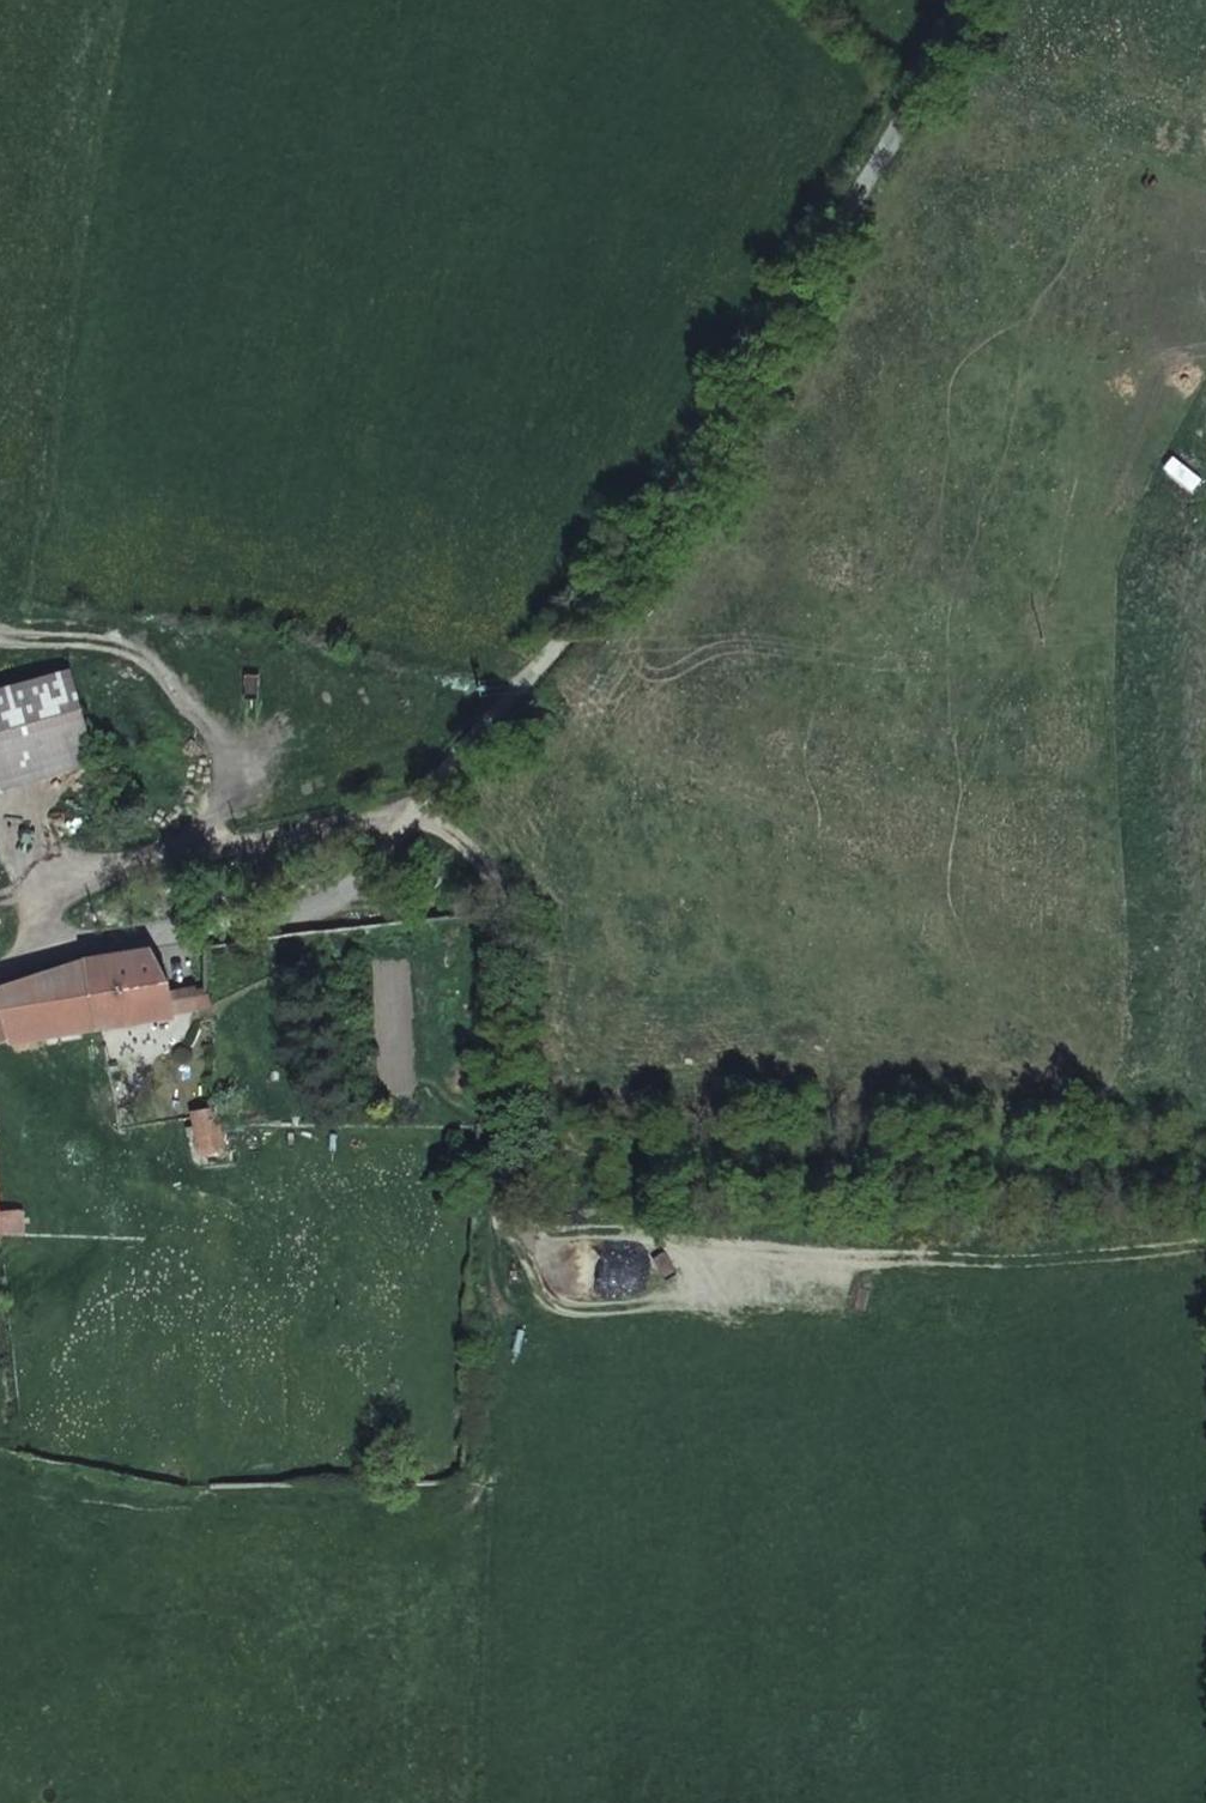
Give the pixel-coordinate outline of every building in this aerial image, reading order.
[(0,680),(0,765),(81,743),(60,663),(0,680)] [(147,944),(144,944),(82,951),(1,978),(2,985),(0,986),(0,1035),(84,1021),(167,1007),(164,975),(147,944)] [(198,1150),(222,1146),(219,1131),(215,1101),(192,1105),(194,1121),(186,1122),(188,1132),(195,1131),(198,1150)]
